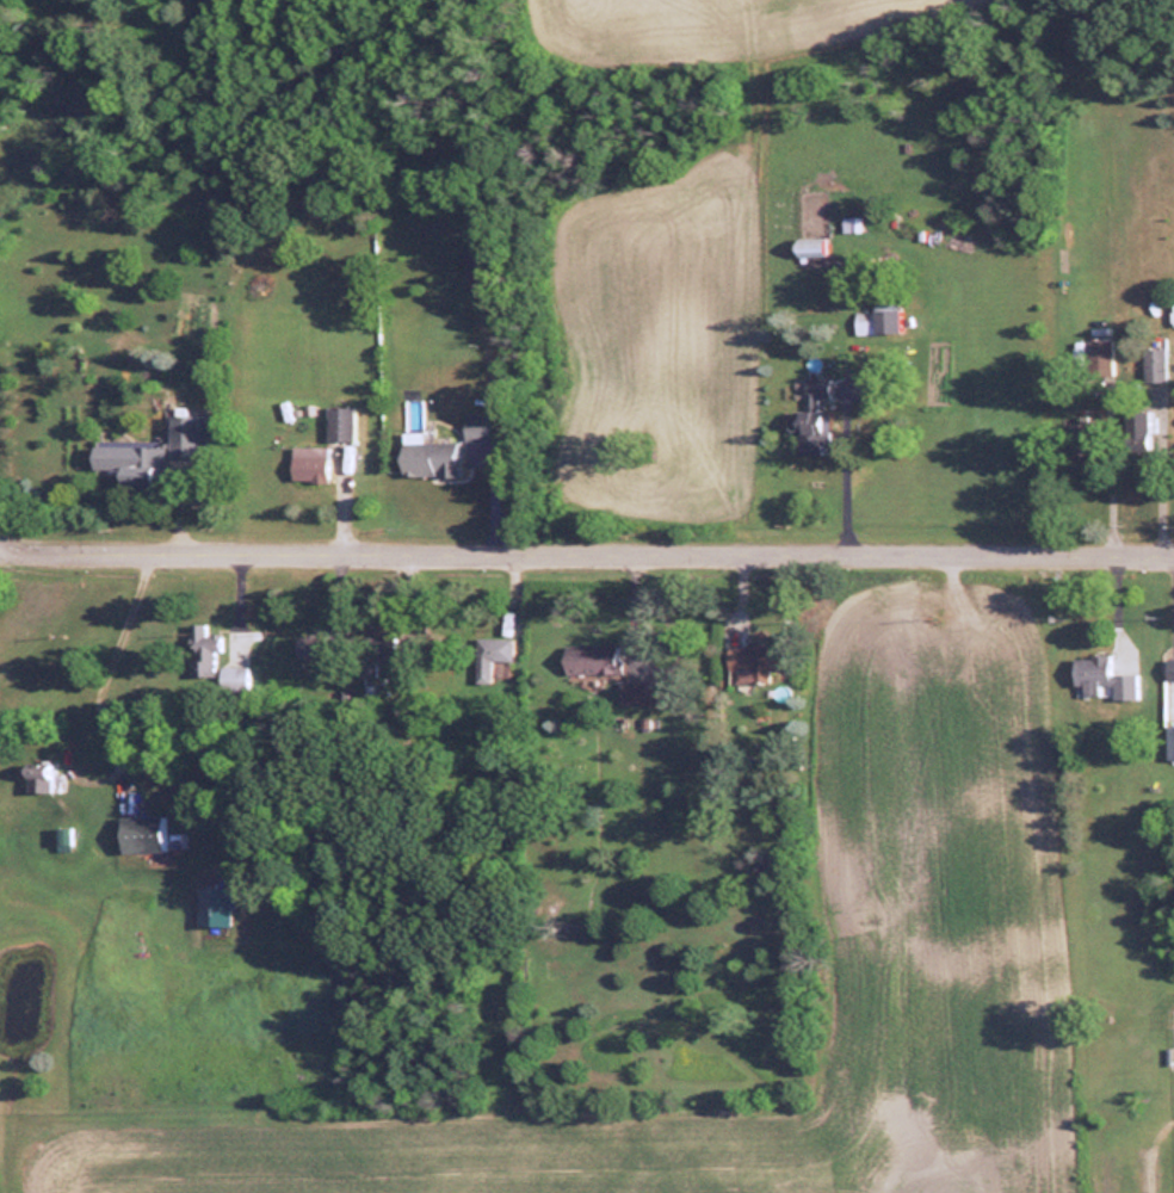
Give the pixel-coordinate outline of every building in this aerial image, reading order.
[(859,231),(858,217),(843,218),(844,231),(859,231)] [(827,238),(791,238),(792,257),(827,257),(827,238)] [(856,335),(900,335),(900,310),(856,310),(856,335)] [(1147,382),(1170,382),(1170,348),(1147,348),(1147,382)] [(1115,358),(1098,358),(1098,374),(1115,374),(1115,358)] [(827,398),(827,378),(804,378),(804,411),(795,411),(795,454),(829,454),(829,411),(819,411),(819,398),(827,398)] [(353,407),(327,407),(327,439),(353,439),(353,407)] [(1153,452),(1153,411),(1130,411),(1130,451),(1153,452)] [(213,414),(169,414),(169,475),(213,475),(213,414)] [(486,441),(486,414),(465,414),(465,441),(486,441)] [(423,442),(423,432),(400,432),(401,477),(460,475),(460,442),(423,442)] [(326,480),(326,448),(293,448),(293,480),(326,480)] [(210,631),(210,622),(192,622),(192,660),(220,660),(220,631),(210,631)] [(385,676),(386,661),(401,661),(402,636),(370,635),(368,676),(385,676)] [(299,657),(321,657),(321,636),(299,636),(299,657)] [(479,682),(492,682),(492,659),(514,659),(514,636),(478,636),(479,682)] [(769,682),(769,668),(784,668),(784,642),(728,642),(728,670),(734,670),(734,682),(769,682)] [(622,672),(622,643),(563,643),(563,672),(622,672)] [(1073,683),(1083,683),(1083,698),(1137,699),(1137,672),(1111,671),(1111,654),(1074,653),(1073,683)] [(619,701),(664,701),(664,679),(619,679),(619,701)] [(119,850),(167,850),(167,815),(119,815),(119,850)]
